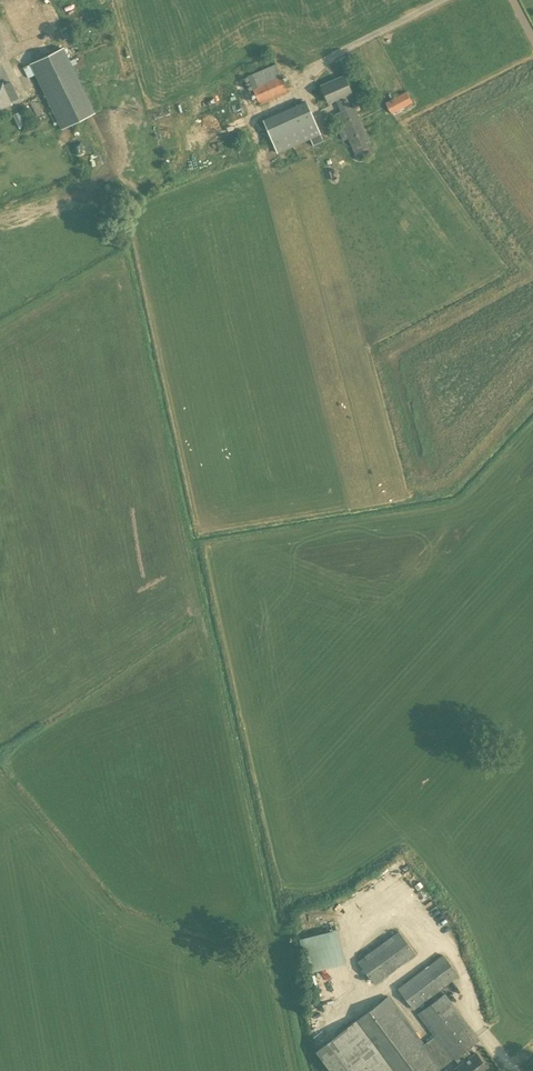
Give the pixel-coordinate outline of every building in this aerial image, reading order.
[(28,2),(4,13),(19,43),(43,32),(28,2)] [(29,64),(61,129),(95,113),(63,47),(29,64)] [(275,63),(247,76),(258,103),(287,91),(275,63)] [(350,106),(346,95),(351,92),(344,75),(320,85),(328,103),(335,99),(340,110),(331,115),(342,140),(348,138),(357,160),(375,153),(354,105),(350,106)] [(12,103),(12,102),(19,98),(11,81),(4,85),(3,81),(0,83),(0,108),(12,103)] [(412,102),(406,91),(385,102),(391,114),(412,102)] [(323,141),(306,100),(263,119),(277,153),(310,139),(313,145),(323,141)] [(345,962),(337,928),(300,937),(308,970),(345,962)] [(402,930),(399,932),(398,930),(357,961),(374,985),(416,954),(414,952),(417,950),(402,930)] [(391,979),(413,1010),(459,976),(437,945),(391,979)] [(442,1067),(452,1060),(454,1058),(459,1065),(454,1068),(456,1070),(483,1070),(488,1068),(476,1052),(471,1055),(467,1049),(480,1039),(445,992),(417,1013),(434,1036),(424,1043),(388,995),(318,1048),(335,1070),(437,1070),(442,1067)]
